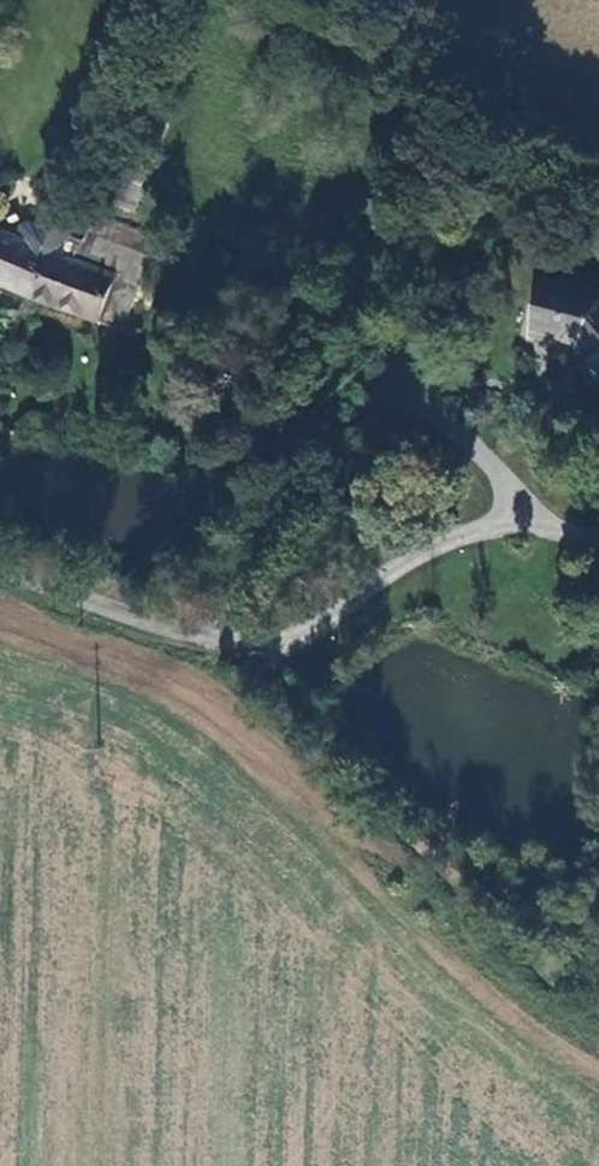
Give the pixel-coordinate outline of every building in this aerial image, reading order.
[(8,241),(0,238),(0,288),(33,301),(52,254),(57,256),(65,236),(61,235),(73,205),(42,193),(28,229),(18,225),(14,227),(8,241)] [(148,258),(154,241),(90,217),(84,234),(148,258)] [(148,258),(84,234),(80,242),(65,236),(57,256),(52,254),(33,301),(118,334),(131,301),(148,258)] [(147,307),(166,261),(168,250),(160,244),(154,241),(148,258),(131,301),(147,307)] [(565,382),(569,386),(598,413),(598,312),(598,310),(544,287),(520,364),(565,382)]
